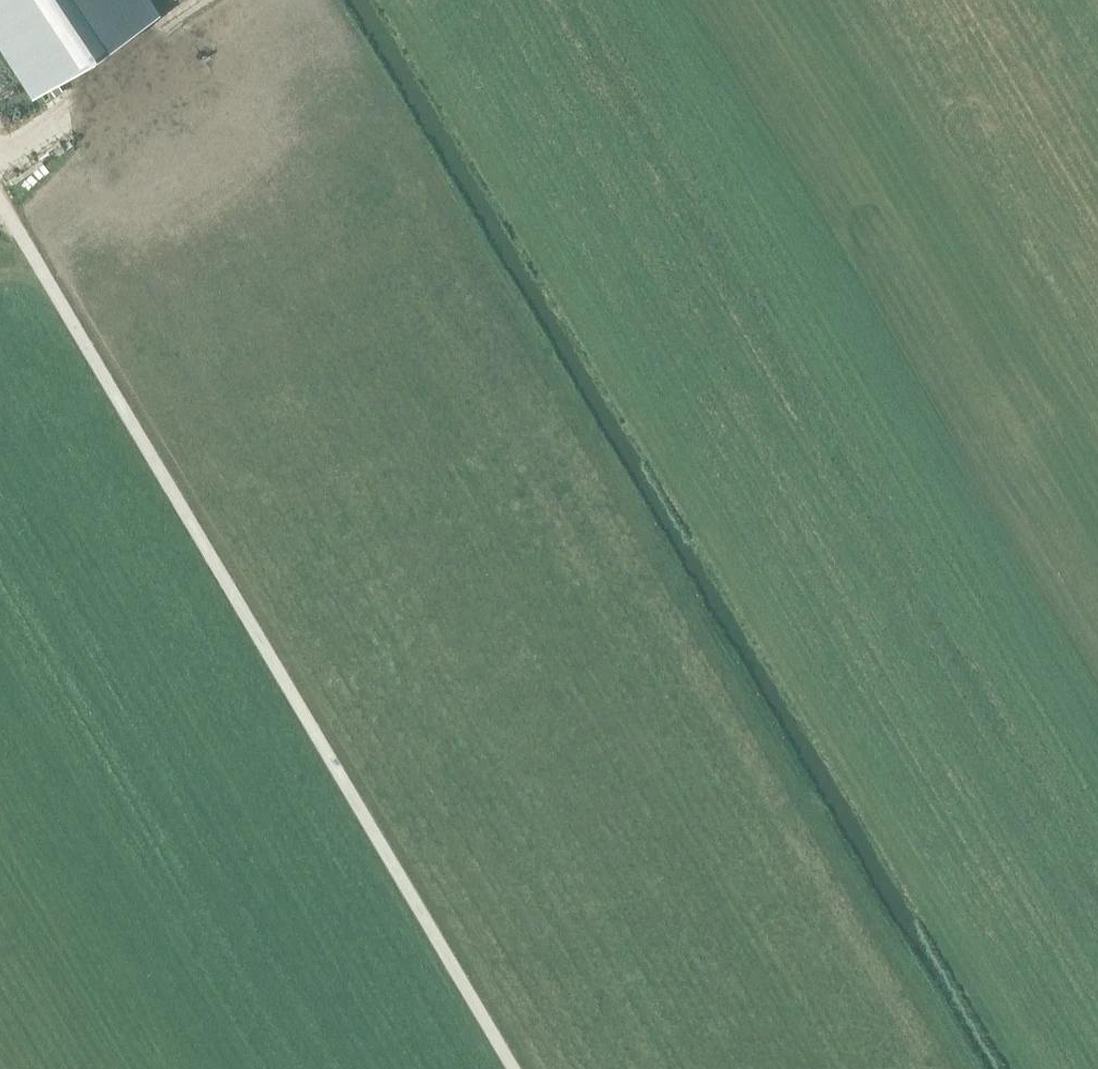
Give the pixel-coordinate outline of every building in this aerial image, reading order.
[(38,93),(50,86),(56,95),(64,90),(58,80),(158,15),(148,0),(0,0),(0,35),(38,93)]
